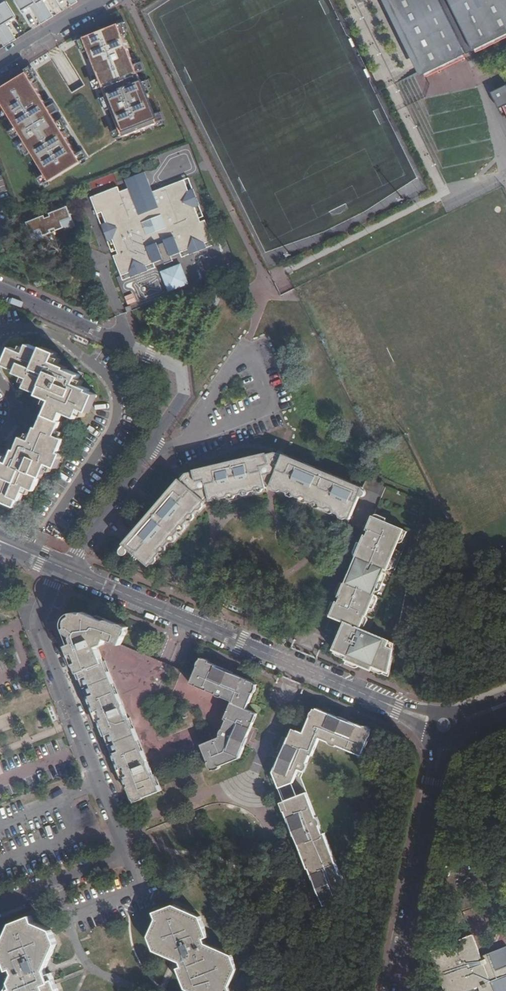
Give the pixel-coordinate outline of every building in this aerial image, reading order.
[(22,11),(31,6),(41,23),(46,19),(35,0),(15,0),(22,11)] [(46,19),(52,16),(42,0),(35,0),(46,19)] [(426,73),(466,54),(464,49),(474,44),(477,49),(505,34),(505,0),(388,0),(426,73)] [(0,5),(0,25),(11,43),(17,39),(6,22),(15,16),(6,1),(0,5)] [(5,47),(11,43),(0,25),(0,39),(5,47)] [(119,25),(84,38),(123,137),(158,124),(119,25)] [(445,95),(473,85),(465,63),(424,78),(422,72),(397,81),(405,104),(433,95),(429,84),(440,80),(445,95)] [(0,89),(0,100),(50,181),(82,162),(26,73),(0,89)] [(505,113),(505,85),(490,92),(498,108),(503,106),(505,113)] [(119,178),(121,184),(142,176),(139,170),(119,178)] [(142,265),(160,257),(158,252),(165,249),(167,254),(185,246),(187,251),(203,245),(201,240),(209,236),(201,217),(193,220),(191,217),(194,215),(190,204),(194,202),(188,186),(183,188),(178,177),(147,189),(142,176),(121,184),(123,187),(115,191),(113,186),(85,197),(93,216),(97,214),(102,226),(98,227),(103,240),(108,238),(112,249),(116,248),(117,252),(110,255),(118,275),(127,272),(128,276),(144,269),(142,265)] [(26,236),(36,231),(39,238),(48,234),(47,231),(51,229),(52,232),(57,230),(59,233),(72,227),(62,207),(21,224),(26,236)] [(158,252),(160,257),(167,254),(165,249),(158,252)] [(187,281),(178,260),(158,269),(166,290),(187,281)] [(129,305),(137,303),(134,294),(127,296),(129,305)] [(31,442),(50,467),(61,471),(67,457),(63,456),(69,442),(60,439),(66,425),(64,424),(68,414),(81,420),(85,411),(92,415),(99,397),(92,394),(93,392),(79,386),(82,378),(69,371),(70,369),(57,363),(60,355),(48,350),(46,352),(32,346),(28,355),(14,349),(7,366),(21,372),(20,375),(34,381),(30,389),(43,395),(42,397),(57,403),(51,419),(49,418),(43,431),(42,430),(36,444),(31,442)] [(91,434),(101,440),(109,428),(98,422),(91,434)] [(31,442),(25,439),(18,453),(16,452),(10,465),(2,461),(0,465),(0,494),(2,495),(0,498),(0,502),(15,509),(18,502),(20,503),(28,489),(34,492),(41,479),(42,479),(50,467),(31,442)] [(281,457),(284,450),(278,447),(273,452),(275,457),(281,457)] [(237,494),(239,491),(244,490),(247,491),(251,490),(252,488),(270,483),(269,481),(273,480),(303,491),(304,494),(309,496),(311,495),(318,497),(319,499),(323,501),(325,500),(354,511),(367,480),(286,448),(285,450),(284,450),(281,457),(275,457),(273,452),(262,454),(260,450),(204,465),(205,470),(193,473),(194,478),(191,482),(184,476),(184,477),(182,476),(128,542),(155,564),(175,539),(177,540),(180,537),(179,534),(185,527),(188,528),(190,525),(189,522),(209,497),(214,496),(214,498),(230,494),(233,495),(237,494)] [(188,470),(184,476),(191,482),(194,478),(193,473),(188,470)] [(340,646),(392,667),(399,633),(368,621),(383,585),(381,584),(391,561),(393,562),(409,522),(378,509),(375,516),(380,517),(377,524),(372,523),(350,581),(355,583),(351,591),(346,589),(339,608),(353,614),(347,629),(340,646)] [(350,581),(346,589),(351,591),(355,583),(350,581)] [(84,675),(91,690),(93,696),(97,705),(105,722),(108,729),(115,748),(122,764),(126,762),(129,772),(126,774),(131,782),(129,783),(133,795),(136,799),(161,787),(158,778),(158,775),(138,726),(136,727),(113,670),(111,671),(99,641),(105,639),(107,635),(121,641),(125,631),(122,630),(124,625),(119,623),(120,620),(105,614),(104,616),(95,613),(82,608),(81,610),(78,608),(76,608),(75,608),(74,608),(73,608),(71,608),(70,609),(66,612),(63,617),(64,624),(64,625),(65,626),(66,627),(66,628),(67,629),(68,630),(65,633),(69,642),(80,667),(83,674),(84,675)] [(399,633),(392,667),(397,669),(403,634),(399,633)] [(199,663),(196,668),(215,665),(218,665),(220,664),(211,659),(210,658),(209,657),(208,656),(207,656),(206,656),(205,656),(204,656),(202,655),(201,657),(201,658),(200,658),(200,659),(199,659),(199,660),(199,661),(199,662),(199,663)] [(223,765),(243,756),(239,754),(249,728),(252,723),(253,718),(257,711),(249,706),(255,694),(252,693),(257,687),(258,682),(255,679),(250,677),(244,675),(227,667),(224,666),(220,664),(218,665),(215,665),(196,668),(193,679),(219,688),(215,696),(233,704),(221,737),(204,743),(211,761),(210,765),(213,768),(218,767),(223,765)] [(279,750),(307,764),(309,754),(311,755),(319,736),(364,753),(368,743),(371,734),(376,728),(366,724),(353,718),(328,712),(329,709),(327,708),(317,706),(314,712),(312,717),(312,719),(301,730),(294,728),(291,737),(286,736),(283,743),(285,744),(279,750)] [(276,725),(286,736),(291,737),(294,728),(276,725)] [(342,901),(345,895),(346,878),(327,833),(325,831),(302,771),(307,764),(279,750),(277,765),(274,770),(286,797),(284,798),(288,808),(286,808),(289,815),(292,814),(304,842),(302,843),(305,851),(308,850),(316,868),(314,869),(322,887),(324,886),(328,894),(326,895),(331,906),(342,901)] [(157,918),(149,936),(154,950),(181,961),(183,966),(178,968),(186,988),(193,990),(232,990),(230,986),(237,968),(232,954),(206,943),(204,938),(208,936),(200,916),(174,905),(154,912),(157,918)] [(12,923),(0,950),(8,970),(12,968),(14,973),(6,990),(58,990),(51,973),(47,974),(45,970),(56,943),(51,929),(34,921),(31,915),(12,923)] [(477,986),(479,990),(505,990),(505,948),(505,946),(480,956),(471,934),(429,951),(444,990),(465,990),(477,986)]
